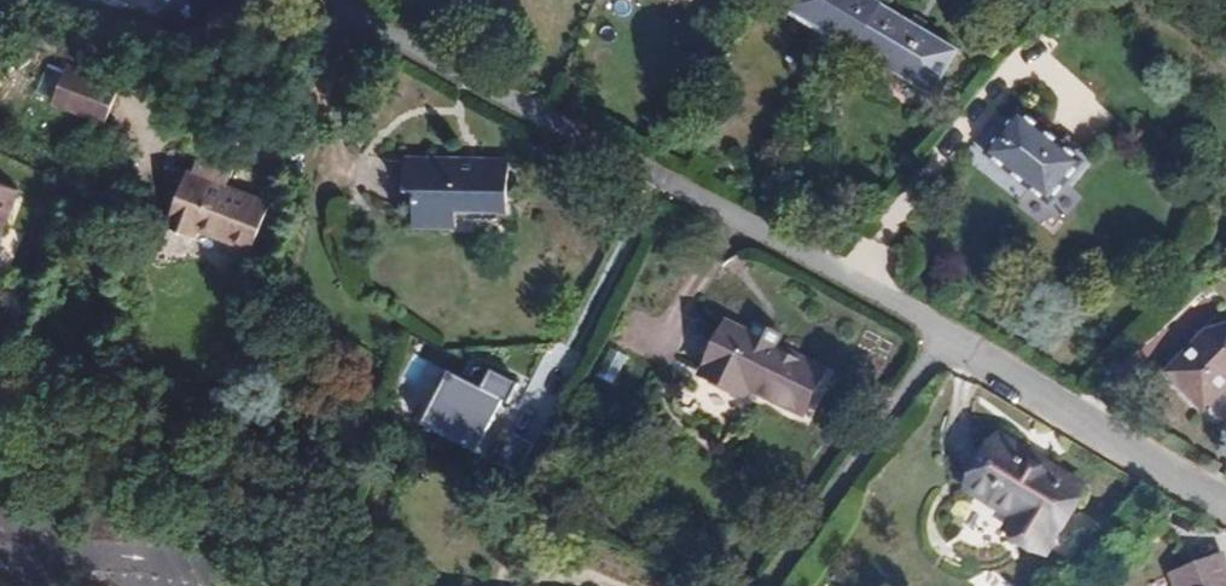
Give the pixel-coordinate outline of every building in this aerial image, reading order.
[(226,18),(252,0),(214,0),(226,18)] [(874,0),(785,0),(904,72),(928,33),(874,0)] [(70,105),(84,69),(65,62),(52,98),(70,105)] [(119,82),(84,69),(70,105),(105,119),(119,82)] [(1083,163),(1060,145),(1020,113),(987,155),(1050,206),(1083,163)] [(1091,154),(1067,135),(1060,145),(1083,163),(1091,154)] [(235,165),(201,152),(194,171),(190,170),(169,223),(196,234),(200,226),(253,247),(272,200),(229,183),(235,165)] [(506,170),(402,169),(403,201),(412,201),(413,235),(453,234),(454,221),(505,221),(506,170)] [(0,182),(0,240),(20,189),(0,182)] [(828,372),(730,323),(703,377),(748,398),(751,391),(806,417),(828,372)] [(1167,373),(1206,408),(1225,388),(1225,327),(1206,332),(1167,373)] [(481,390),(449,375),(425,422),(474,447),(498,399),(508,404),(519,383),(491,369),(481,390)] [(1085,482),(1000,431),(967,487),(1018,516),(1009,531),(1044,552),(1085,482)] [(1223,555),(1170,575),(1174,585),(1225,585),(1225,563),(1223,555)]
